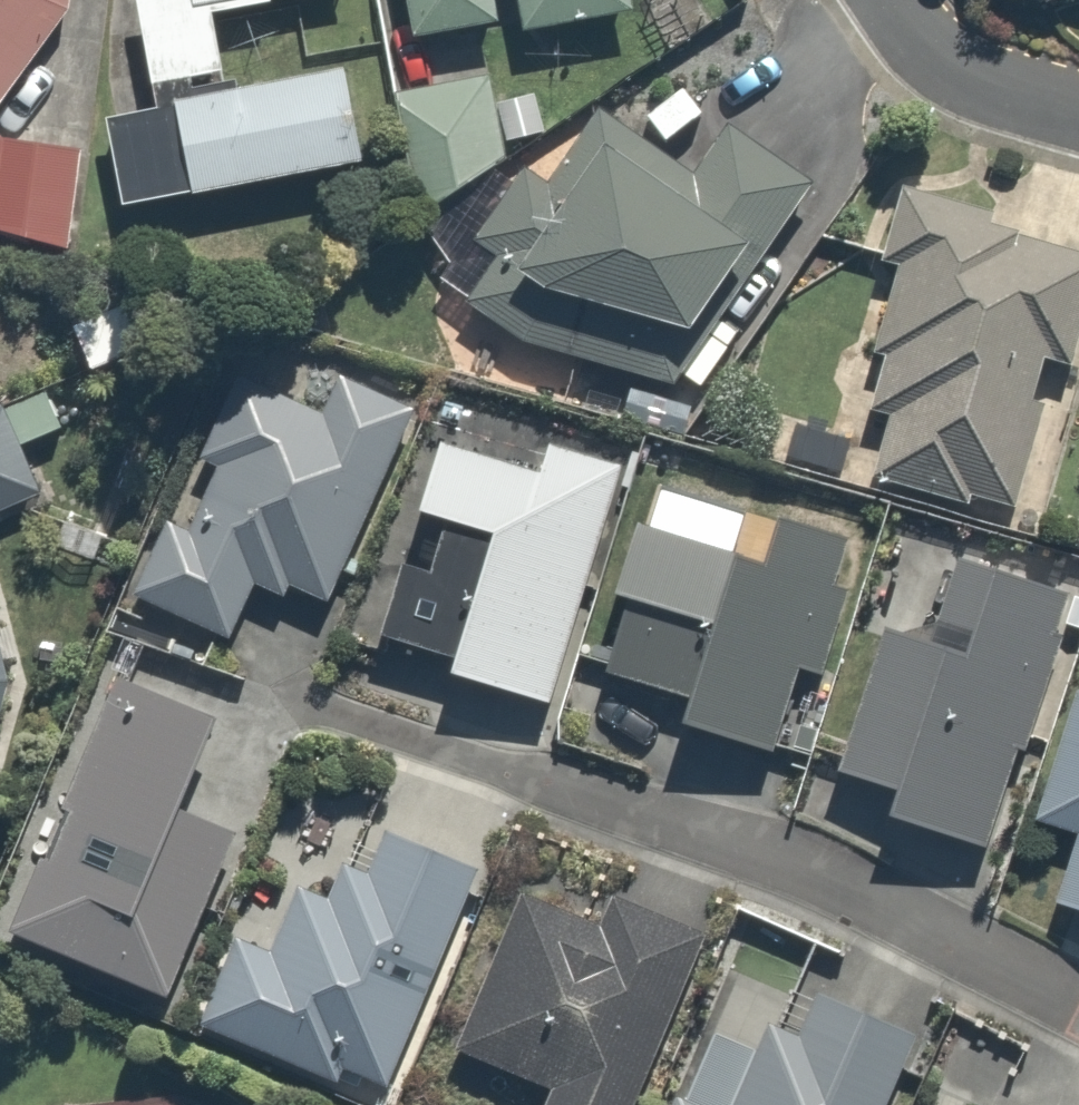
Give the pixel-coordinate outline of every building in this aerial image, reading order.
[(74,21),(76,0),(0,0),(0,100),(74,21)] [(97,114),(109,197),(349,163),(337,80),(217,97),(203,0),(124,0),(140,108),(97,114)] [(400,44),(481,31),(476,0),(393,0),(400,44)] [(521,22),(618,6),(617,0),(518,0),(521,22)] [(1009,12),(1029,0),(1002,0),(1009,12)] [(674,174),(575,113),(462,299),(658,418),(807,172),(711,113),(674,174)] [(0,134),(0,227),(64,238),(80,148),(0,134)] [(861,254),(894,261),(862,413),(876,416),(865,470),(1004,500),(1035,349),(1064,355),(1078,284),(1078,240),(996,223),(1003,191),(879,165),(861,254)] [(318,420),(220,372),(120,575),(218,624),(239,582),(303,614),(410,398),(344,366),(318,420)] [(0,405),(0,496),(62,472),(31,393),(0,405)] [(526,471),(432,433),(406,495),(485,527),(430,663),(539,707),(636,467),(543,430),(526,471)] [(749,562),(629,524),(610,587),(627,592),(603,667),(675,690),(668,712),(790,750),(855,541),(764,513),(749,562)] [(916,658),(866,641),(825,758),(884,779),(873,809),(972,844),(1059,593),(952,555),(916,658)] [(1024,819),(1065,830),(1049,892),(1078,899),(1078,628),(1074,627),(1024,819)] [(205,709),(101,665),(0,901),(0,937),(137,995),(209,825),(163,806),(205,709)] [(263,954),(236,940),(200,1012),(318,1071),(324,1058),(361,1076),(468,863),(389,823),(367,867),(337,852),(317,893),(298,883),(263,954)] [(517,886),(445,1043),(539,1086),(530,1104),(613,1104),(705,902),(626,867),(601,924),(517,886)] [(726,1104),(863,1104),(904,1013),(818,976),(793,1034),(763,1021),(726,1104)] [(675,1084),(665,1104),(723,1104),(675,1084)] [(965,1104),(1010,1104),(974,1086),(965,1104)]
